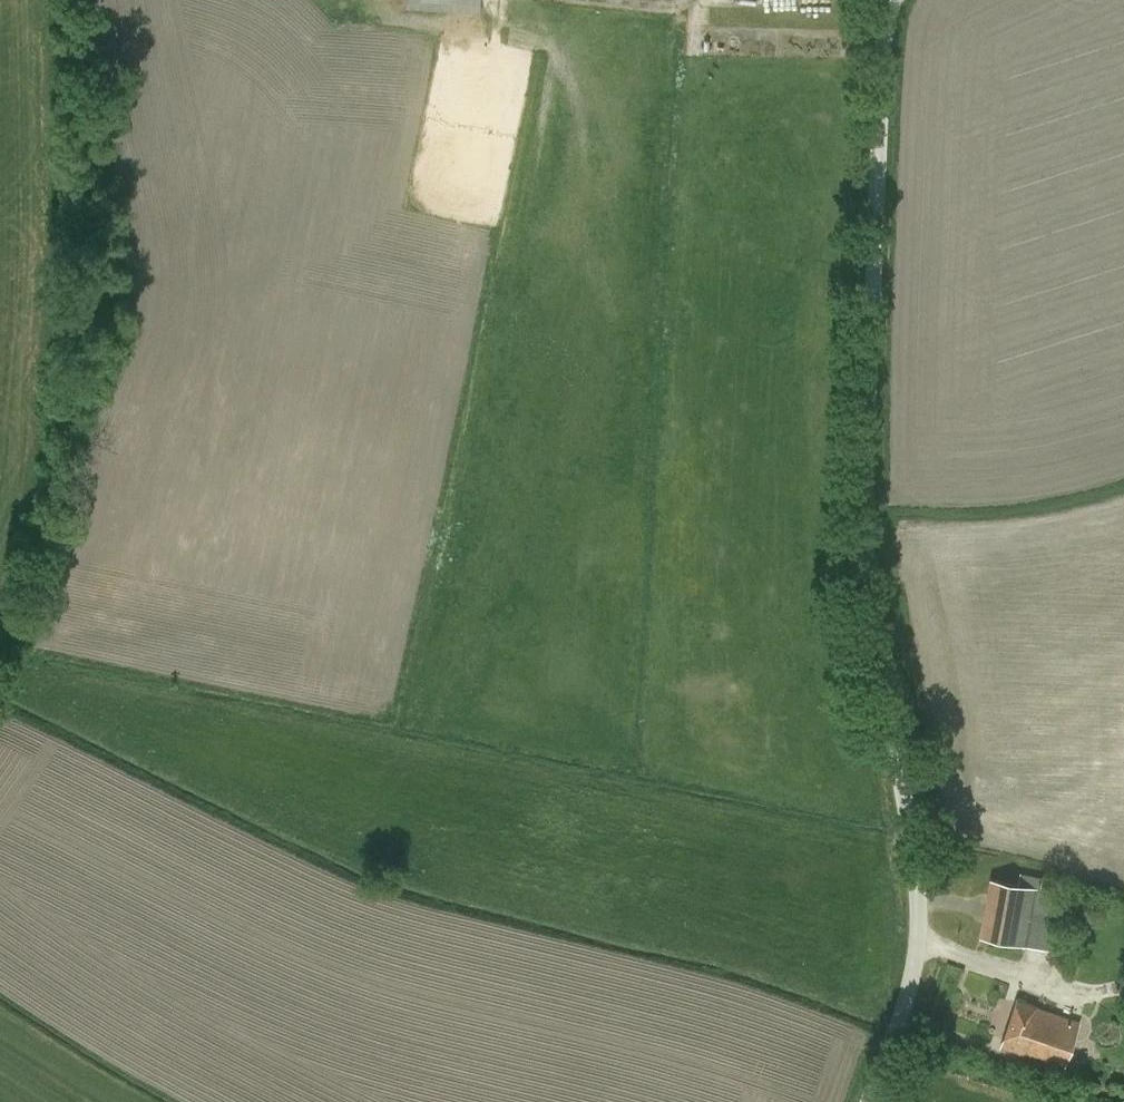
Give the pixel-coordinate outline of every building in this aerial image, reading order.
[(405,8),(480,12),(481,0),(406,0),(405,8)] [(1056,890),(993,879),(990,879),(979,937),(1058,952),(1063,925),(1050,923),(1056,890)] [(1078,1022),(1039,1009),(1039,1007),(1016,1000),(1001,1047),(1063,1068),(1078,1022)]
